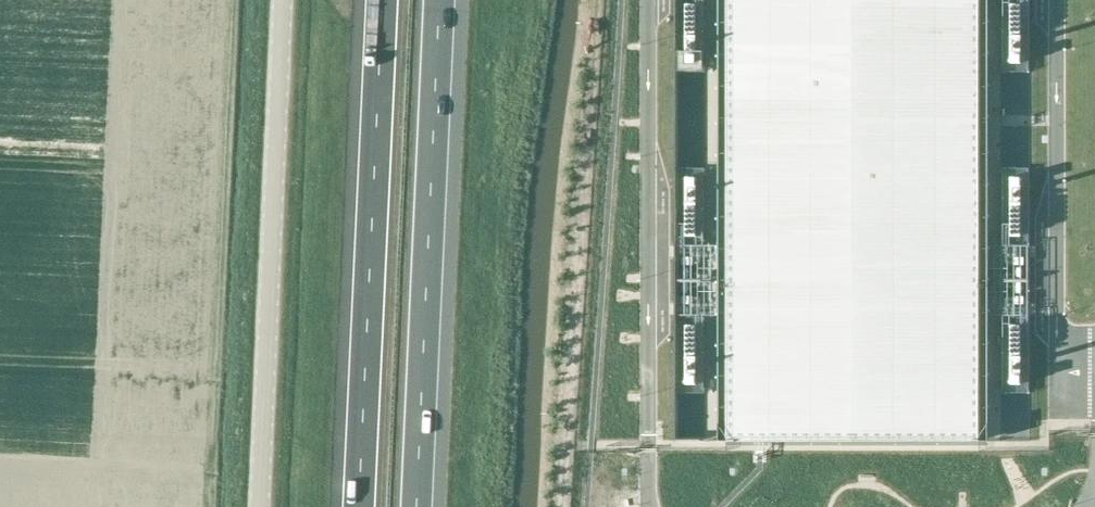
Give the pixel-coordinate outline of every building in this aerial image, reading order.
[(726,447),(979,447),(980,0),(727,0),(726,447)]
